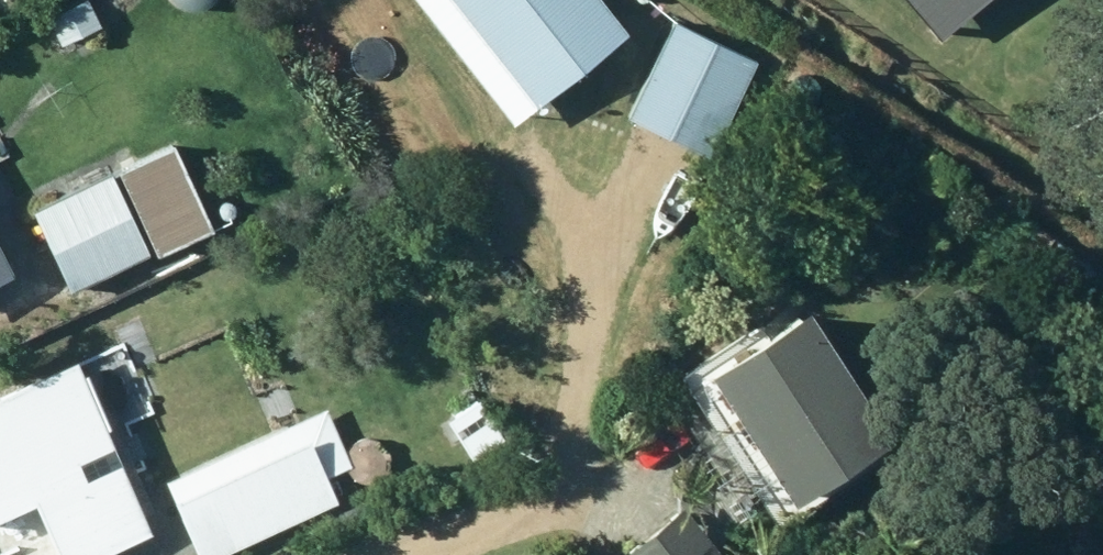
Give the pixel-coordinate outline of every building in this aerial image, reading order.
[(86,0),(83,0),(43,19),(60,50),(100,30),(86,0)] [(533,111),(626,36),(597,0),(444,0),(533,111)] [(925,29),(959,0),(900,0),(925,29)] [(672,21),(628,121),(715,159),(758,57),(672,21)] [(171,149),(34,214),(71,295),(209,229),(171,149)] [(12,280),(0,257),(0,286),(12,280)] [(891,445),(796,300),(679,377),(699,409),(675,425),(728,505),(753,488),(779,528),(800,515),(795,508),(891,445)] [(148,317),(81,352),(102,391),(168,358),(148,317)] [(150,535),(121,475),(91,490),(46,395),(5,415),(0,406),(0,523),(30,508),(52,554),(109,554),(150,535)] [(162,483),(196,554),(198,554),(355,483),(321,410),(162,483)] [(628,554),(717,554),(683,512),(628,554)]
